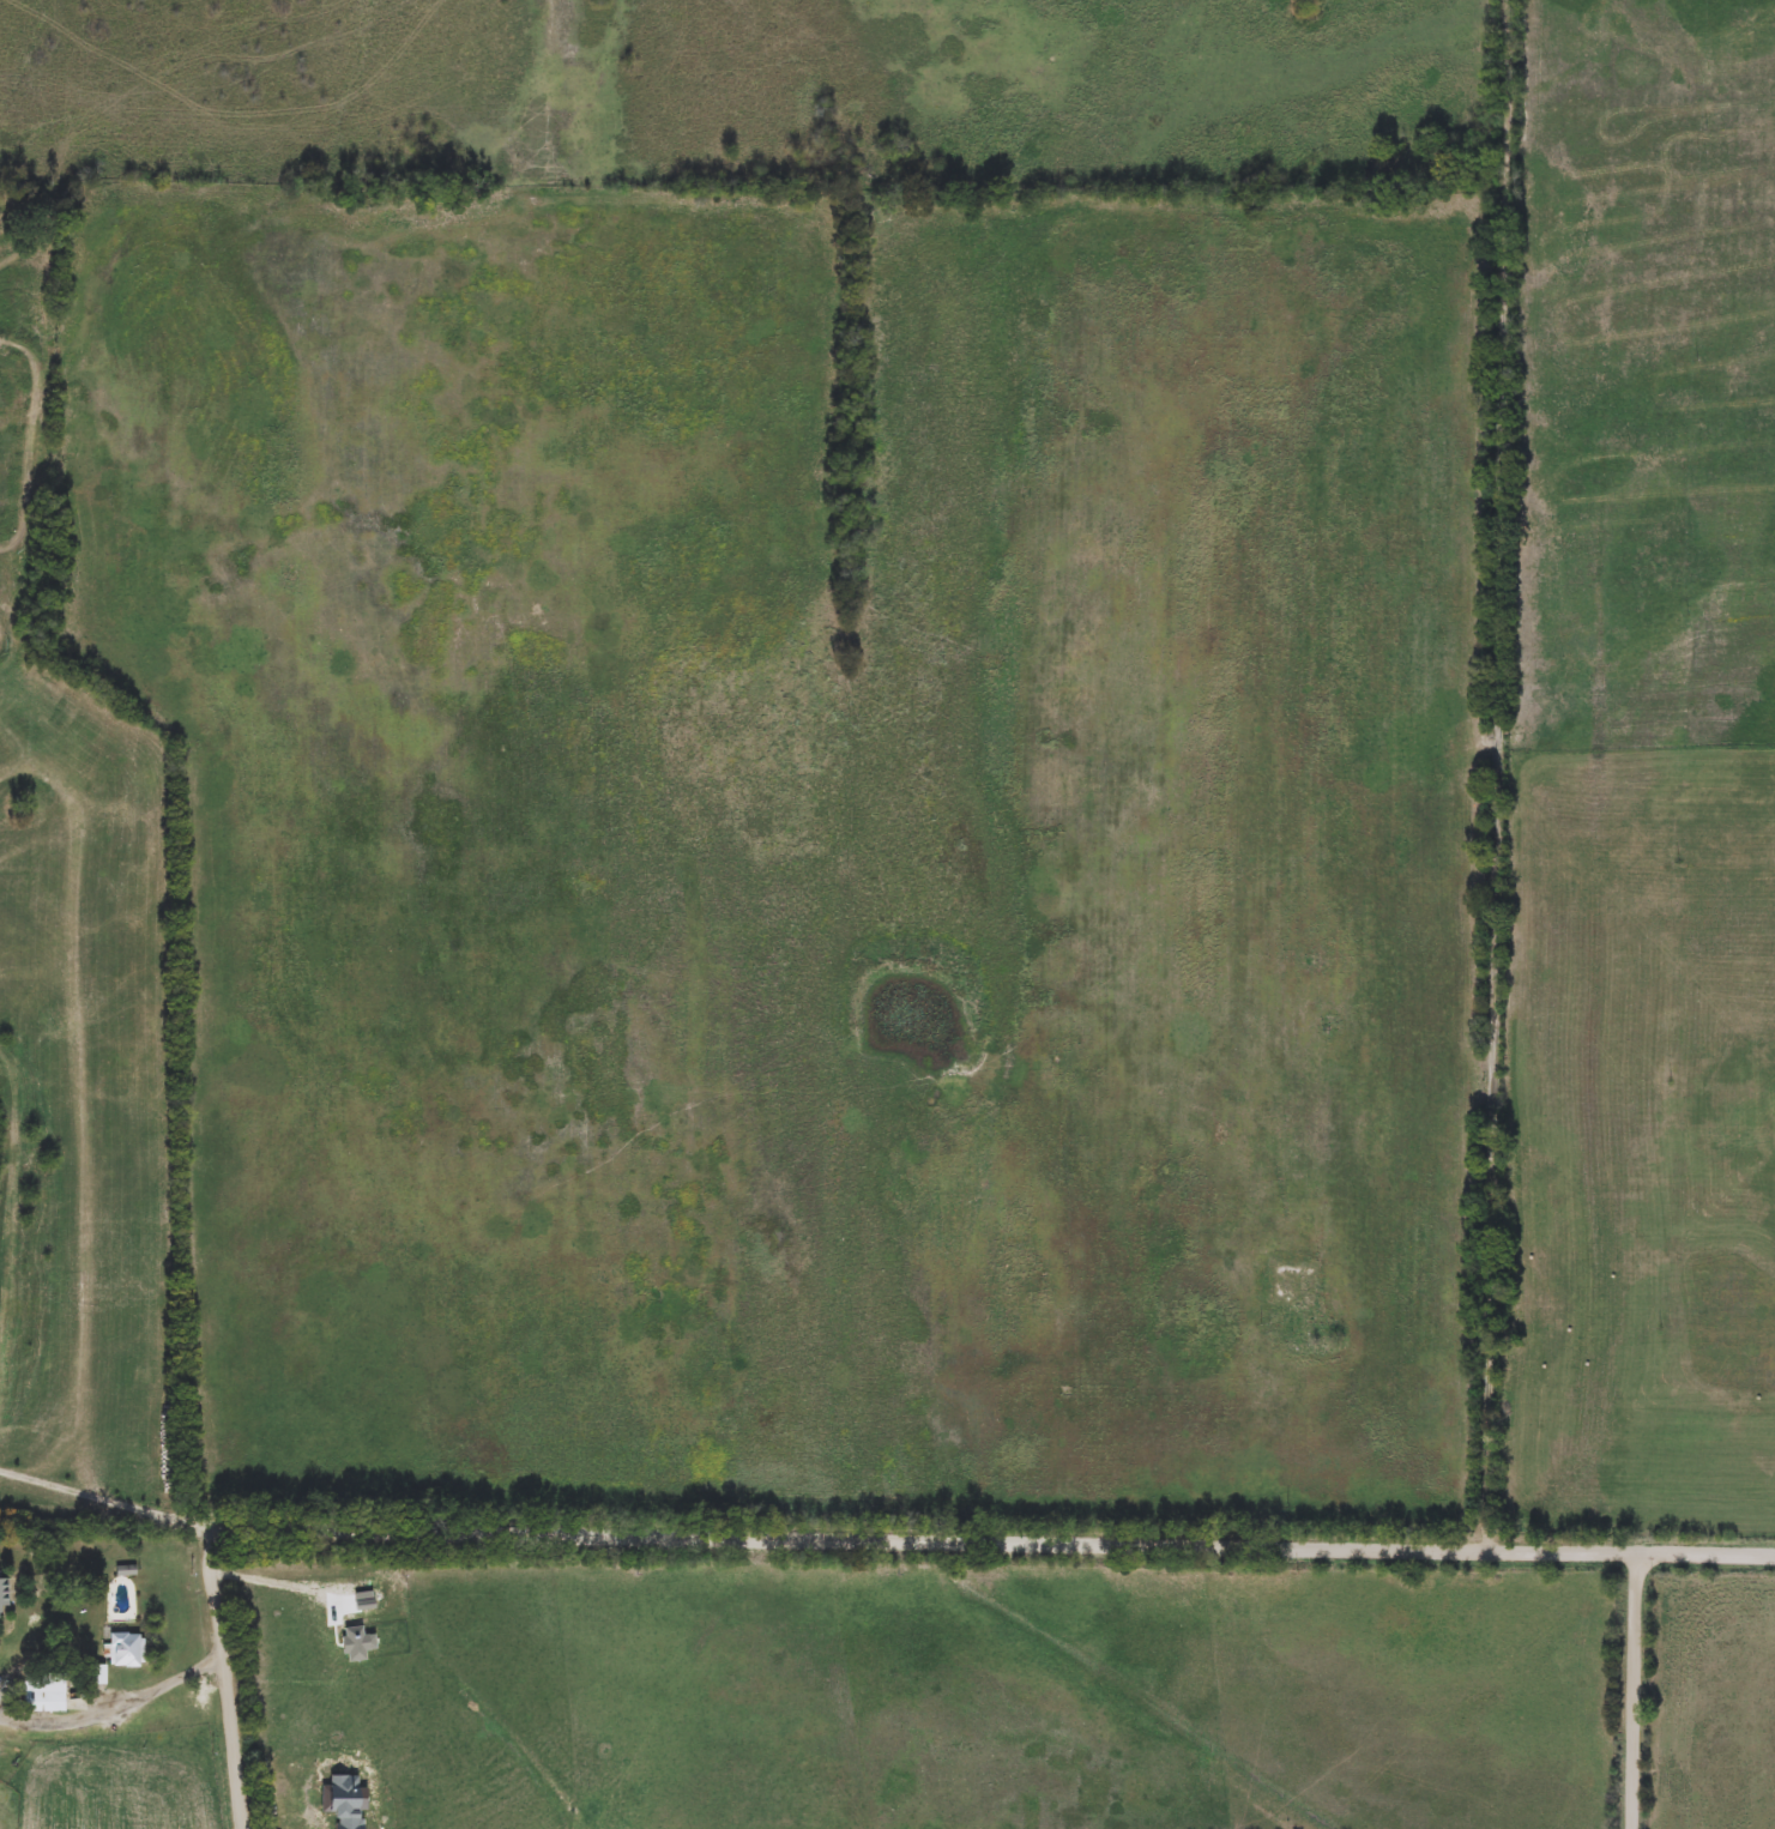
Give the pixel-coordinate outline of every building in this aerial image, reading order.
[(7,1620),(0,1620),(0,1568),(8,1568),(7,1620)] [(145,1667),(113,1667),(113,1635),(145,1635),(145,1667)] [(107,1685),(89,1685),(89,1666),(107,1666),(107,1685)] [(66,1692),(66,1712),(26,1712),(26,1692),(66,1692)]
